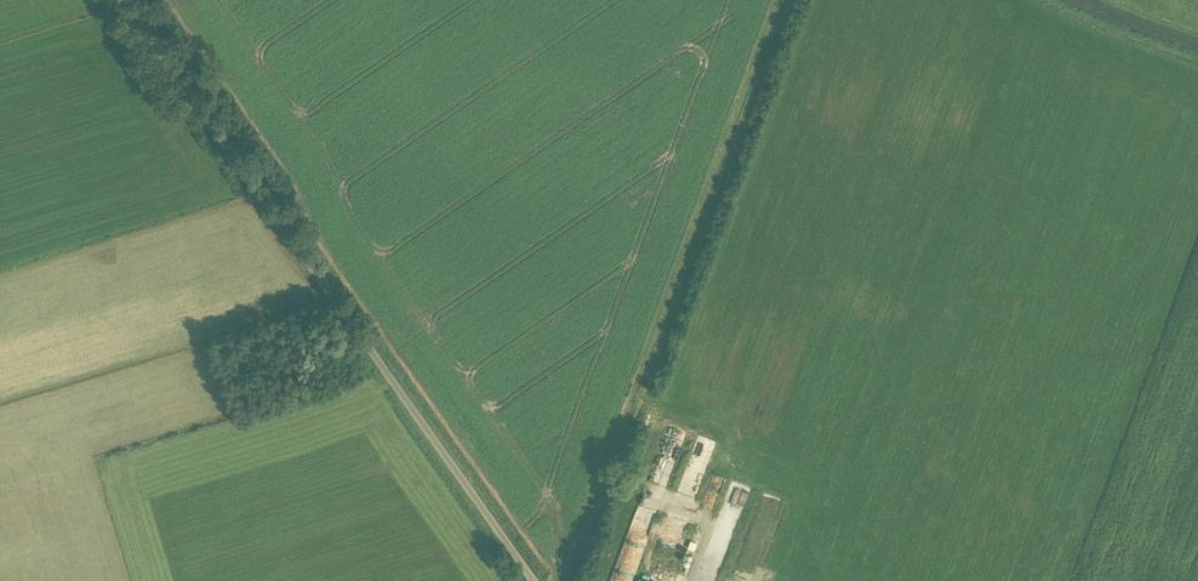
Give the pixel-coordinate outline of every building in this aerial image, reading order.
[(709,548),(726,555),(754,488),(737,481),(709,548)] [(628,484),(624,495),(631,498),(635,488),(628,484)] [(668,528),(652,562),(667,569),(683,535),(668,528)]
